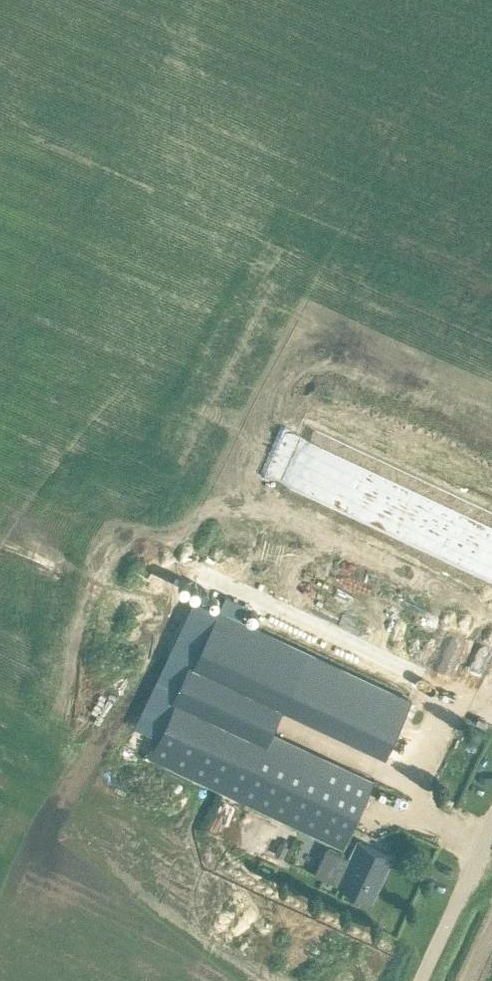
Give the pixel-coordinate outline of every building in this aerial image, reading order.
[(280,507),(254,561),(437,647),(463,592),(280,507)] [(225,593),(219,606),(241,617),(247,604),(225,593)] [(220,610),(151,756),(343,846),(374,780),(271,731),(283,706),(386,755),(412,700),(309,652),(220,610)] [(466,641),(461,656),(491,667),(491,637),(458,625),(454,637),(466,641)] [(358,840),(350,858),(327,847),(316,873),(372,899),(379,882),(378,882),(382,873),(384,874),(392,855),(358,840)]
